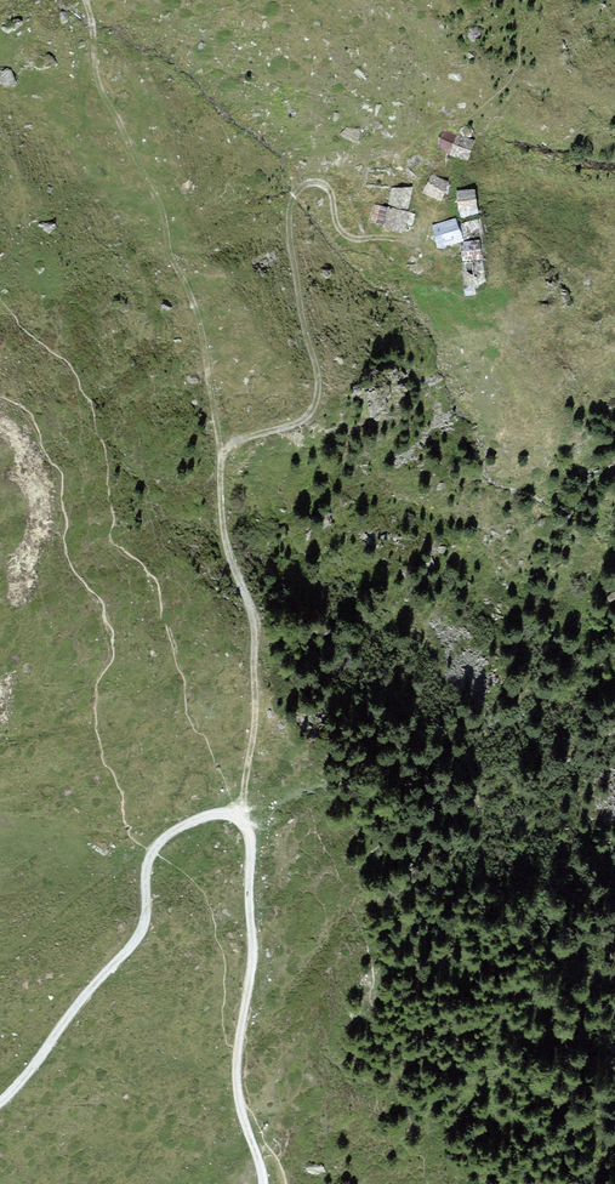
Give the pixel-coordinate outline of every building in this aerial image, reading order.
[(466,156),(471,141),(445,132),(440,148),(466,156)] [(448,184),(433,176),(425,192),(440,200),(448,184)] [(411,190),(393,189),(389,205),(407,209),(411,190)] [(475,207),(473,190),(457,192),(460,209),(475,207)] [(383,223),(387,209),(376,205),(372,220),(383,223)] [(406,212),(388,208),(383,228),(401,232),(406,212)] [(460,239),(453,220),(433,227),(440,246),(460,239)] [(481,258),(478,241),(462,243),(465,260),(481,258)] [(483,285),(481,261),(464,263),(466,287),(483,285)]
